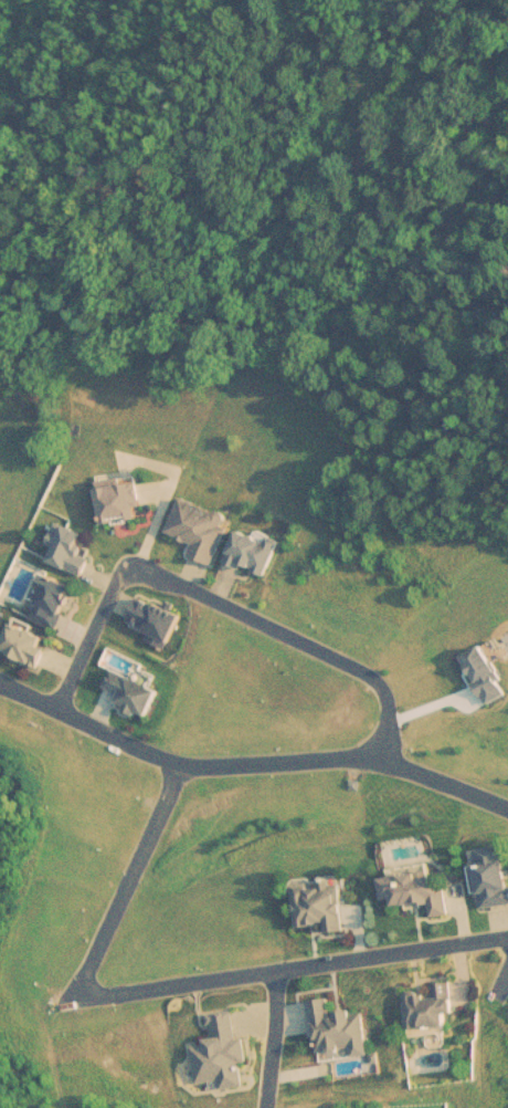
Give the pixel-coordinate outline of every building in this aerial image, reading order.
[(103,478),(105,520),(141,518),(139,475),(103,478)] [(219,565),(236,516),(183,498),(171,533),(193,541),(189,554),(219,565)] [(93,534),(66,522),(51,558),(86,575),(94,557),(84,553),(93,534)] [(231,562),(272,575),(283,540),(242,526),(231,562)] [(78,587),(49,575),(33,616),(62,627),(78,587)] [(186,612),(144,595),(133,624),(173,640),(186,612)] [(39,665),(51,636),(14,619),(2,648),(39,665)] [(507,695),(507,679),(495,644),(468,652),(487,703),(507,695)] [(150,717),(163,689),(118,667),(109,687),(126,694),(121,703),(150,717)] [(479,908),(507,905),(507,861),(475,865),(479,908)] [(446,875),(432,877),(431,867),(382,875),(387,901),(395,900),(396,908),(432,902),(434,917),(452,913),(446,875)] [(328,924),(329,931),(349,930),(345,878),(297,882),(300,927),(328,924)] [(435,982),(436,990),(409,993),(411,1028),(452,1025),(451,1013),(458,1012),(455,981),(435,982)] [(314,1000),(322,1053),(357,1047),(358,1055),(373,1053),(367,1007),(335,1012),(332,997),(314,1000)] [(216,1089),(253,1083),(240,1007),(211,1012),(216,1038),(193,1043),(201,1083),(215,1080),(216,1089)]
